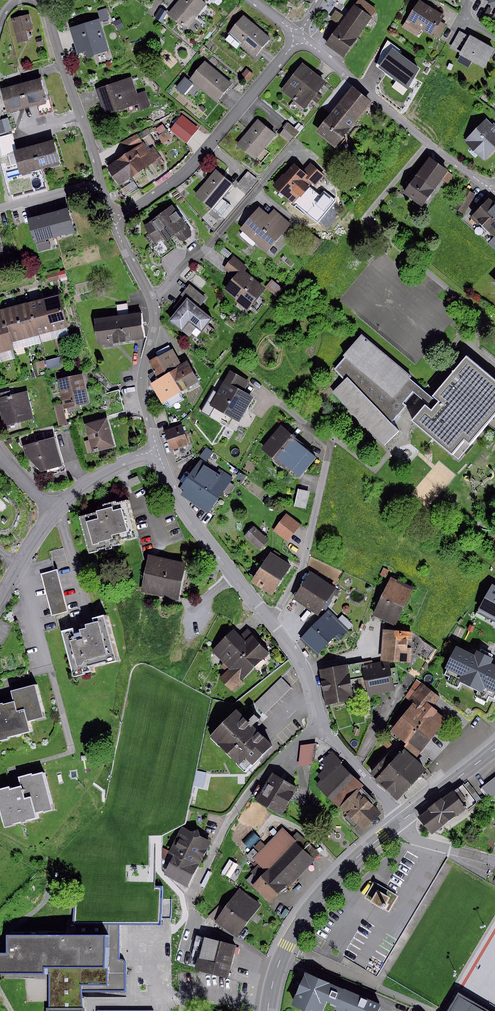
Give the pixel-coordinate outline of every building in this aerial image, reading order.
[(167,15),(186,30),(206,5),(200,0),(179,0),(167,15)] [(364,0),(359,0),(346,17),(340,25),(326,44),(344,57),(378,10),(364,0)] [(420,0),(419,0),(402,27),(417,36),(421,29),(431,35),(432,33),(439,37),(446,25),(440,21),(444,15),(420,0)] [(161,8),(155,18),(161,22),(167,12),(161,8)] [(105,9),(98,11),(101,21),(109,19),(105,9)] [(330,18),(340,25),(346,17),(336,10),(330,18)] [(30,15),(13,19),(19,44),(29,42),(27,33),(34,32),(30,15)] [(269,38),(243,16),(223,39),(235,49),(239,44),(254,56),(269,38)] [(99,18),(69,27),(77,53),(86,50),(88,57),(109,50),(99,18)] [(120,19),(114,21),(118,30),(124,28),(120,19)] [(460,53),(469,36),(459,31),(450,48),(460,53)] [(494,49),(470,35),(469,36),(460,53),(459,54),(461,54),(457,61),(468,67),(472,61),(484,67),(494,49)] [(378,68),(379,66),(392,48),(398,52),(400,50),(388,40),(382,50),(376,66),(378,68)] [(392,48),(379,66),(408,89),(420,68),(398,52),(392,48)] [(232,85),(205,62),(190,79),(217,102),(232,85)] [(318,77),(302,65),(282,90),(305,108),(325,83),(318,77)] [(246,68),(240,75),(247,81),(253,74),(246,68)] [(184,76),(175,88),(183,94),(192,83),(184,76)] [(132,78),(96,90),(105,116),(129,108),(131,114),(150,107),(145,94),(139,96),(132,78)] [(39,80),(19,85),(25,109),(45,104),(39,80)] [(19,85),(0,90),(0,93),(5,114),(25,109),(19,85)] [(352,89),(316,134),(336,150),(372,105),(352,89)] [(196,128),(182,116),(171,130),(185,141),(190,135),(196,128)] [(0,120),(0,133),(11,130),(8,118),(0,120)] [(465,140),(466,141),(465,142),(483,160),(484,159),(485,161),(494,151),(494,124),(493,123),(492,124),(486,119),(465,140)] [(275,136),(257,121),(236,146),(255,161),(275,136)] [(299,131),(287,122),(283,127),(294,137),(299,131)] [(163,124),(154,129),(162,143),(171,137),(163,124)] [(139,133),(121,142),(124,147),(127,152),(144,141),(139,133)] [(53,140),(33,145),(39,169),(59,164),(53,140)] [(127,152),(121,156),(133,175),(156,160),(159,164),(163,161),(153,146),(149,149),(144,141),(127,152)] [(39,169),(33,145),(13,150),(19,174),(39,169)] [(119,185),(133,175),(121,156),(119,154),(105,164),(119,185)] [(454,175),(428,158),(403,194),(422,207),(442,179),(448,183),(454,175)] [(294,162),(273,185),(293,203),(308,185),(311,182),(315,186),(324,176),(309,163),(302,170),(294,162)] [(216,169),(195,194),(221,216),(230,205),(222,198),(234,183),(216,169)] [(243,177),(237,183),(247,192),(257,180),(248,171),(243,177)] [(308,185),(293,203),(317,223),(336,201),(325,192),(321,196),(308,185)] [(476,197),(465,189),(453,207),(463,214),(476,197)] [(472,217),(493,236),(494,234),(494,203),(490,198),(472,217)] [(172,205),(143,225),(147,235),(144,237),(152,249),(159,245),(158,243),(162,240),(170,251),(174,249),(167,238),(173,234),(174,236),(178,239),(183,241),(191,236),(191,231),(172,205)] [(268,216),(258,207),(240,229),(266,252),(291,224),(274,209),(268,216)] [(68,208),(48,214),(55,237),(74,232),(68,208)] [(36,217),(28,219),(35,243),(55,237),(48,214),(36,217)] [(224,247),(220,252),(227,258),(231,253),(224,247)] [(248,268),(233,257),(224,269),(234,276),(224,289),(237,299),(235,301),(247,310),(264,288),(244,272),(248,268)] [(64,270),(46,275),(47,282),(66,277),(64,270)] [(273,280),(266,288),(277,297),(283,289),(273,280)] [(186,299),(197,308),(206,298),(189,284),(180,294),(186,299)] [(58,294),(44,298),(52,331),(67,327),(58,294)] [(44,298),(29,301),(38,334),(52,331),(44,298)] [(186,299),(169,321),(181,331),(189,322),(201,331),(211,319),(197,308),(186,299)] [(29,301),(16,305),(25,338),(38,334),(29,301)] [(116,305),(118,317),(129,315),(127,303),(116,305)] [(4,316),(11,342),(25,338),(16,305),(2,309),(4,316)] [(118,317),(97,319),(100,344),(145,338),(142,313),(129,315),(118,317)] [(0,317),(0,352),(13,349),(11,342),(4,316),(0,317)] [(411,377),(361,335),(343,355),(345,357),(334,369),(344,380),(333,392),(384,446),(399,431),(391,422),(404,406),(402,404),(413,391),(418,386),(409,379),(411,377)] [(171,349),(158,356),(179,393),(198,382),(187,361),(180,364),(171,349)] [(413,421),(458,458),(494,414),(494,379),(466,355),(431,396),(438,401),(438,402),(431,411),(426,407),(425,406),(413,421)] [(158,356),(148,361),(158,380),(151,383),(162,403),(179,393),(158,356)] [(60,357),(46,360),(48,371),(62,365),(60,357)] [(43,360),(33,363),(34,369),(39,368),(39,369),(45,368),(43,360)] [(229,371),(224,382),(242,392),(248,381),(229,371)] [(82,374),(57,379),(63,408),(88,403),(82,374)] [(242,392),(224,382),(210,407),(238,422),(252,397),(242,392)] [(428,394),(418,386),(413,391),(423,400),(429,404),(426,407),(432,410),(438,402),(428,394)] [(11,398),(9,390),(0,392),(0,400),(11,398)] [(27,394),(11,398),(0,400),(0,409),(4,426),(33,419),(27,394)] [(61,404),(53,406),(58,426),(66,424),(61,404)] [(105,418),(84,424),(92,453),(114,447),(105,418)] [(181,425),(164,430),(176,463),(193,454),(181,425)] [(316,456),(281,427),(263,448),(298,478),(316,456)] [(61,465),(54,437),(22,446),(25,456),(39,471),(61,465)] [(205,447),(198,457),(205,462),(212,452),(205,447)] [(217,474),(198,461),(180,487),(183,490),(180,495),(207,514),(231,479),(220,471),(217,474)] [(308,491),(297,488),(294,506),(304,509),(308,491)] [(106,508),(80,515),(90,553),(101,550),(100,548),(106,546),(107,549),(113,548),(113,545),(125,541),(124,537),(137,534),(128,500),(119,502),(118,500),(105,503),(106,508)] [(300,525),(286,514),(274,529),(287,541),(300,525)] [(268,540),(254,526),(245,536),(259,549),(268,540)] [(142,558),(137,534),(124,537),(125,541),(129,561),(142,558)] [(290,565),(269,552),(250,582),(271,595),(290,565)] [(185,563),(148,555),(140,591),(178,599),(185,563)] [(58,571),(42,574),(51,617),(67,613),(58,571)] [(336,590),(310,572),(292,598),(318,615),(336,590)] [(413,589),(390,579),(373,615),(395,626),(413,589)] [(478,611),(494,620),(494,586),(492,584),(478,611)] [(328,610),(301,637),(316,653),(334,635),(339,640),(348,630),(328,610)] [(494,621),(494,620),(478,611),(476,614),(481,617),(463,651),(476,657),(478,653),(487,657),(494,642),(494,628),(492,627),(494,621)] [(75,627),(63,631),(76,679),(89,675),(88,673),(95,672),(93,666),(117,660),(105,615),(96,617),(98,623),(89,626),(90,629),(82,631),(83,633),(77,634),(75,627)] [(232,630),(211,651),(222,661),(234,649),(253,668),(268,653),(251,636),(244,642),(232,630)] [(410,632),(383,630),(380,660),(408,662),(410,632)] [(456,648),(447,667),(463,675),(460,681),(482,691),(485,686),(494,691),(494,688),(494,668),(488,665),(491,659),(487,657),(478,653),(476,657),(463,651),(456,648)] [(253,668),(234,649),(222,661),(229,669),(219,678),(230,690),(253,668)] [(362,662),(349,665),(352,679),(365,677),(363,667),(362,662)] [(388,663),(363,667),(365,677),(368,695),(393,691),(392,685),(398,684),(395,667),(388,668),(388,663)] [(349,665),(320,670),(321,678),(319,678),(324,707),(356,700),(352,679),(349,665)] [(281,677),(255,704),(264,713),(291,687),(281,677)] [(442,700),(418,681),(404,697),(413,704),(389,734),(418,757),(447,722),(433,711),(442,700)] [(0,703),(0,740),(10,738),(9,736),(32,730),(29,720),(45,716),(37,684),(14,689),(17,701),(5,704),(4,702),(0,703)] [(270,747),(236,711),(209,736),(244,772),(270,747)] [(316,743),(300,745),(298,765),(314,764),(316,743)] [(388,754),(369,774),(396,799),(424,769),(403,748),(393,759),(388,754)] [(319,780),(314,785),(337,808),(338,806),(359,786),(361,784),(339,763),(341,761),(332,752),(320,764),(324,768),(316,776),(319,780)] [(196,770),(193,786),(202,788),(206,772),(196,770)] [(0,788),(0,798),(8,826),(18,823),(17,821),(24,820),(25,821),(30,820),(30,818),(40,815),(39,810),(47,807),(48,809),(55,807),(45,772),(35,774),(35,772),(23,775),(26,784),(13,787),(13,784),(0,788)] [(295,790),(271,776),(256,802),(280,816),(295,790)] [(482,790),(491,801),(494,797),(494,780),(482,790)] [(463,784),(419,818),(432,835),(466,808),(467,809),(477,802),(463,784)] [(359,786),(338,806),(347,815),(344,818),(354,828),(357,825),(362,830),(380,813),(371,804),(374,802),(359,786)] [(191,833),(182,828),(170,853),(173,854),(197,866),(209,841),(198,836),(197,830),(191,833)] [(283,829),(256,856),(268,869),(285,885),(287,887),(315,860),(283,829)] [(253,832),(244,842),(250,848),(260,839),(253,832)] [(261,841),(250,855),(254,858),(265,845),(261,841)] [(197,866),(173,854),(162,874),(187,886),(197,866)] [(229,859),(221,873),(229,878),(237,864),(229,859)] [(285,885),(268,869),(252,886),(269,903),(285,885)] [(208,871),(201,886),(204,888),(211,873),(208,871)] [(260,904),(240,889),(223,908),(219,906),(208,916),(236,938),(260,904)] [(110,960),(110,920),(81,920),(81,937),(6,936),(6,954),(0,954),(0,974),(48,974),(48,1010),(84,1010),(84,1009),(81,1009),(56,1008),(57,966),(82,966),(82,990),(126,990),(126,963),(125,961),(122,960),(110,960)] [(237,946),(196,936),(191,955),(197,957),(193,971),(228,980),(237,946)] [(82,990),(82,966),(57,966),(56,1008),(81,1009),(82,994),(82,990)] [(303,972),(289,1005),(304,1010),(308,1010),(309,1009),(315,1010),(320,1010),(324,1001),(335,1005),(333,1009),(336,1010),(377,1010),(380,1005),(303,972)] [(455,992),(444,1010),(488,1010),(455,992)]
